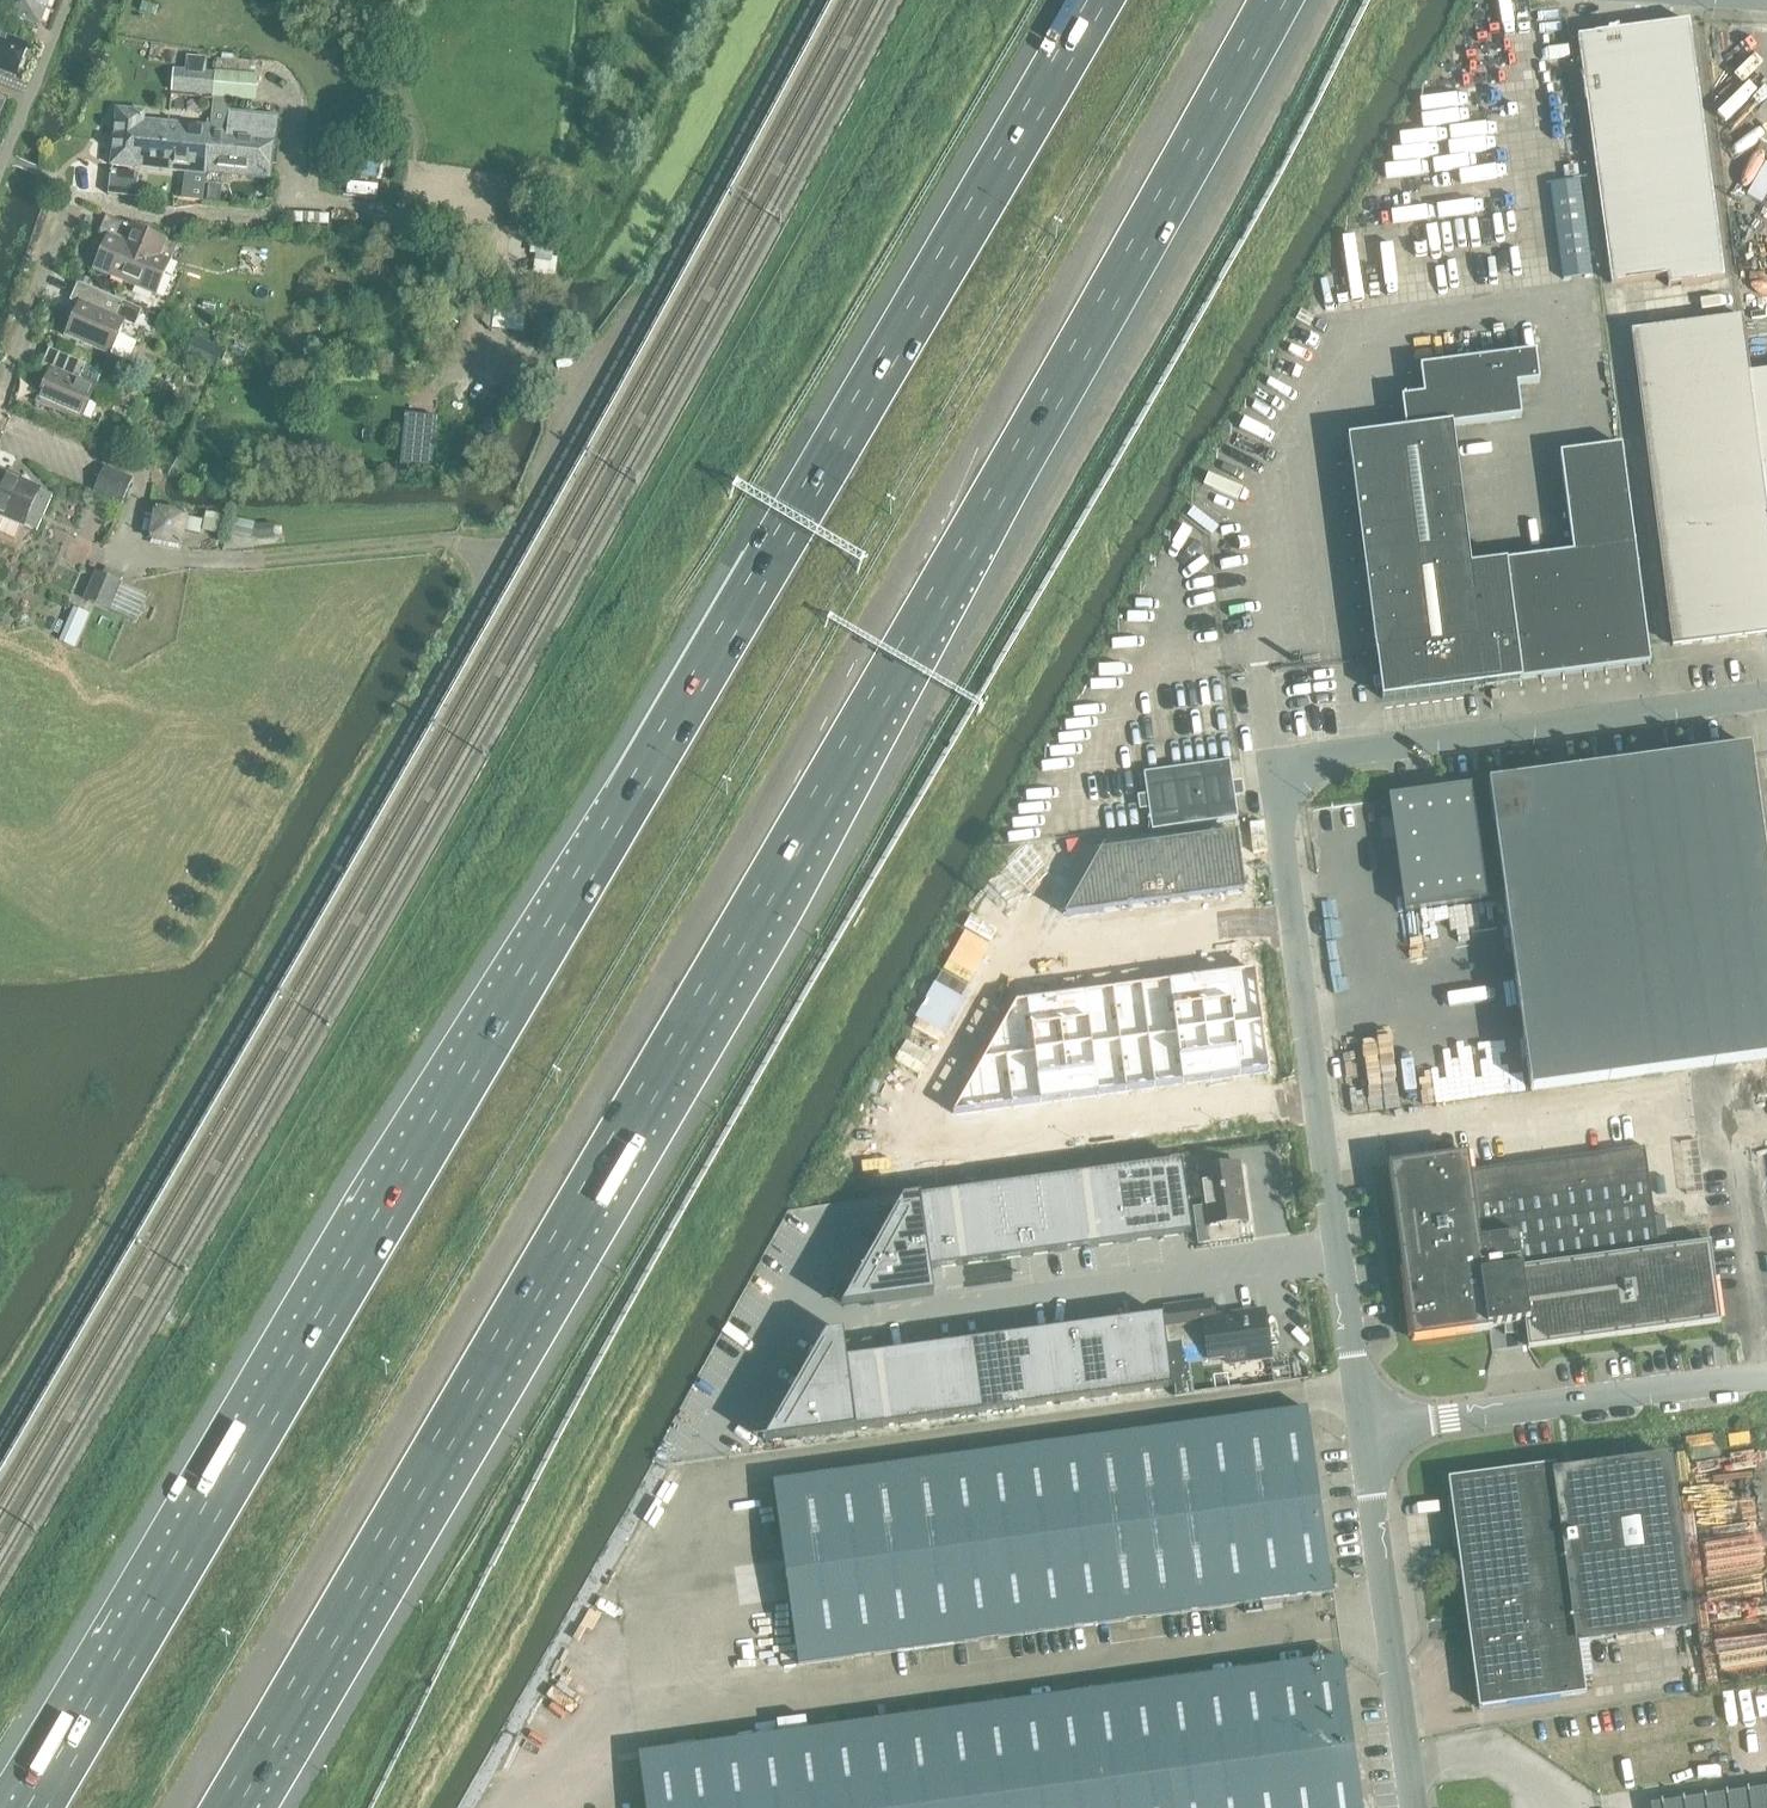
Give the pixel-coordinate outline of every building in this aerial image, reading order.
[(1,10),(40,24),(49,0),(4,0),(1,10)] [(1578,36),(1578,38),(1611,282),(1666,275),(1667,286),(1722,278),(1688,21),(1578,36)] [(16,76),(28,45),(0,34),(0,70),(16,76)] [(173,90),(210,94),(213,73),(205,72),(206,59),(188,57),(186,70),(175,69),(173,90)] [(215,57),(212,96),(255,100),(258,74),(254,74),(255,62),(215,57)] [(144,112),(117,109),(114,140),(208,150),(214,99),(213,99),(210,127),(143,120),(144,112)] [(214,99),(208,150),(206,170),(269,177),(276,119),(230,114),(230,102),(214,99)] [(353,133),(348,173),(375,177),(378,168),(389,170),(392,139),(382,138),(366,135),(353,133)] [(206,170),(208,150),(114,140),(111,164),(138,167),(138,165),(206,172),(206,170)] [(107,194),(136,197),(138,173),(110,170),(107,194)] [(348,180),(346,194),(376,197),(378,183),(348,180)] [(1579,180),(1551,184),(1564,280),(1592,276),(1579,180)] [(105,237),(92,266),(155,293),(166,269),(176,245),(106,215),(98,234),(105,237)] [(551,261),(556,231),(540,229),(535,259),(551,261)] [(69,298),(77,302),(63,334),(127,361),(135,341),(118,333),(125,317),(137,322),(143,308),(77,279),(69,298)] [(1738,316),(1632,330),(1641,405),(1643,416),(1752,402),(1748,373),(1746,373),(1738,316)] [(194,338),(186,354),(215,367),(222,350),(194,338)] [(48,369),(34,400),(80,420),(96,385),(79,378),(86,362),(49,347),(41,366),(48,369)] [(1405,430),(1348,437),(1379,677),(1373,678),(1374,688),(1381,687),(1382,699),(1650,664),(1622,445),(1559,453),(1572,552),(1471,565),(1452,426),(1522,417),(1517,385),(1540,382),(1536,351),(1420,366),(1423,394),(1401,397),(1405,430)] [(1748,373),(1752,402),(1760,459),(1766,512),(1766,370),(1748,373)] [(1752,402),(1643,416),(1650,474),(1760,459),(1752,402)] [(407,414),(402,465),(439,468),(443,417),(407,414)] [(1650,474),(1673,647),(1766,634),(1766,512),(1760,459),(1650,474)] [(132,478),(105,466),(95,489),(122,501),(132,478)] [(0,471),(0,513),(25,524),(40,489),(0,471)] [(156,506),(147,538),(182,548),(186,531),(196,534),(201,519),(156,506)] [(207,512),(203,531),(217,534),(221,515),(207,512)] [(236,518),(233,533),(258,539),(275,538),(273,523),(259,524),(236,518)] [(95,570),(82,599),(136,621),(147,594),(120,583),(124,574),(106,567),(103,573),(95,570)] [(1389,797),(1405,911),(1504,898),(1530,1090),(1766,1057),(1766,875),(1749,747),(1389,797)] [(1152,831),(1238,819),(1230,762),(1144,774),(1152,831)] [(1100,850),(1063,916),(1245,892),(1237,832),(1100,850)] [(1015,1001),(951,1114),(1270,1071),(1256,969),(1015,1001)] [(1659,1249),(1654,1217),(1653,1204),(1645,1147),(1514,1165),(1479,1170),(1477,1153),(1413,1161),(1388,1165),(1412,1340),(1492,1329),(1505,1328),(1504,1334),(1517,1334),(1517,1327),(1524,1327),(1527,1348),(1719,1322),(1721,1322),(1710,1242),(1692,1245),(1663,1248),(1659,1249)] [(858,1280),(842,1308),(862,1305),(934,1295),(930,1269),(1191,1233),(1181,1161),(903,1200),(858,1280)] [(1246,1220),(1238,1162),(1197,1168),(1203,1206),(1192,1208),(1197,1244),(1239,1239),(1237,1221),(1246,1220)] [(1211,1301),(1162,1308),(1166,1343),(1181,1341),(1182,1350),(1204,1347),(1206,1363),(1224,1360),(1225,1365),(1269,1359),(1263,1310),(1213,1317),(1211,1301)] [(826,1338),(765,1445),(784,1442),(1172,1388),(1162,1317),(846,1361),(842,1335),(826,1338)] [(1334,1593),(1309,1410),(774,1484),(799,1666),(1334,1593)] [(1686,1454),(1674,1455),(1678,1483),(1689,1482),(1686,1454)] [(1555,1464),(1449,1478),(1479,1706),(1585,1692),(1579,1645),(1690,1630),(1666,1458),(1556,1474),(1555,1464)] [(1342,1659),(641,1755),(648,1807),(1362,1807),(1342,1659)] [(1652,1805),(1652,1807),(1766,1807),(1766,1788),(1652,1805)]
